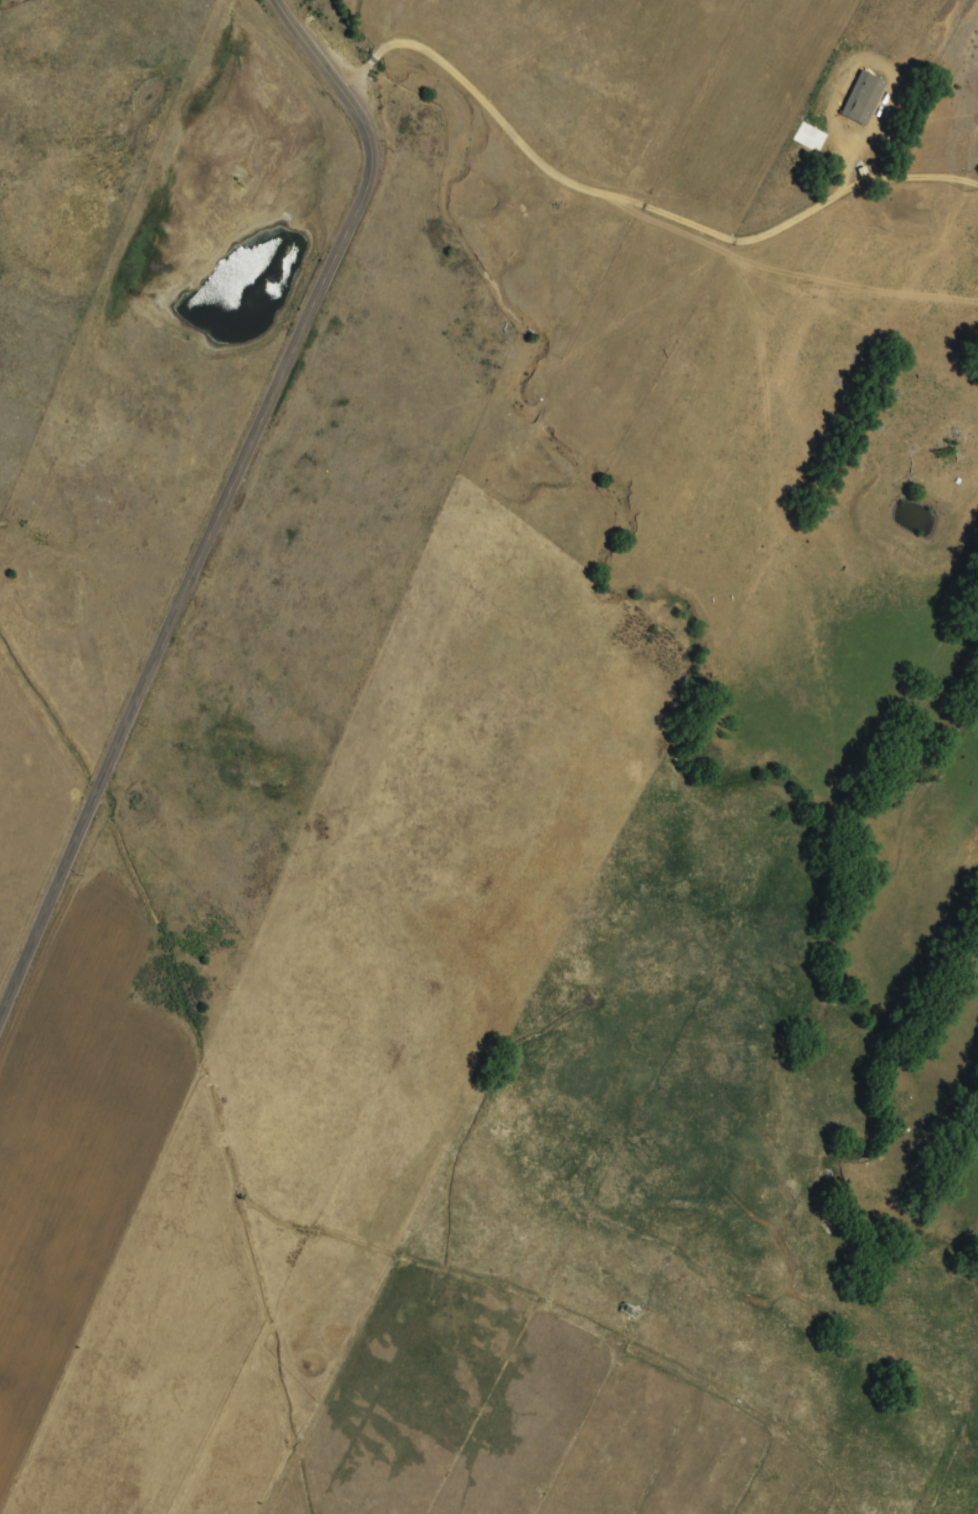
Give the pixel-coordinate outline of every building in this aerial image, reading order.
[(636,1321),(641,1313),(626,1303),(620,1312),(636,1321)]
